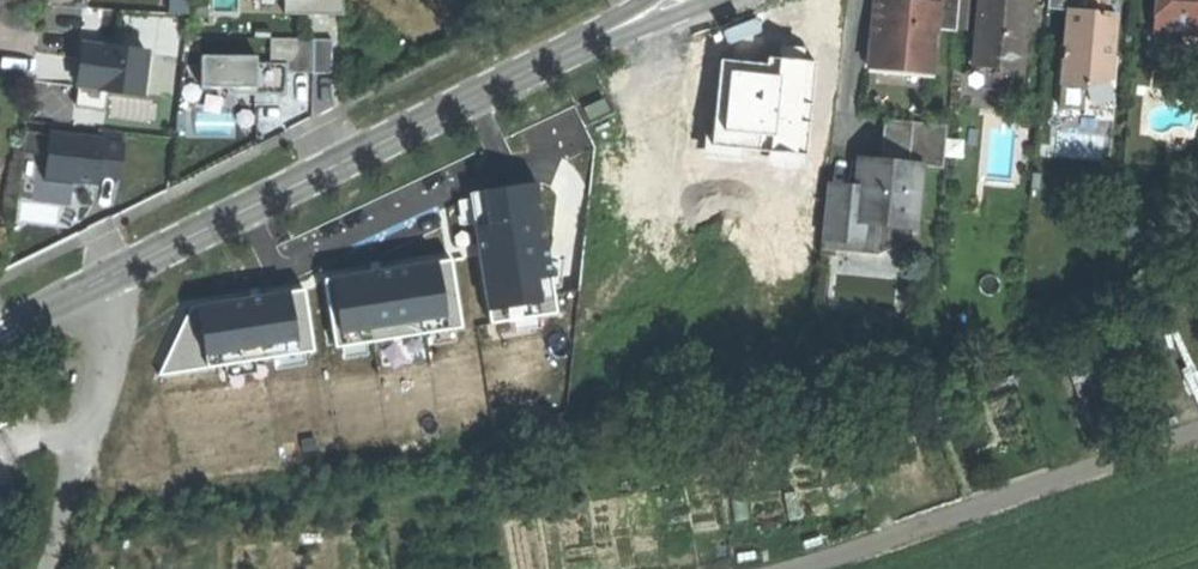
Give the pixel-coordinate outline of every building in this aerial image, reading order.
[(282,16),(340,16),(341,0),(282,0),(282,16)] [(936,68),(939,24),(960,25),(962,0),(872,0),(868,64),(936,68)] [(976,67),(985,67),(1008,68),(1029,68),(1032,0),(978,0),(976,67)] [(1069,8),(1081,8),(1082,0),(1052,0),(1052,7),(1069,8)] [(1081,8),(1069,8),(1066,75),(1089,87),(1115,80),(1118,10),(1109,9),(1109,0),(1082,0),(1081,8)] [(1197,29),(1197,0),(1158,0),(1157,29),(1197,29)] [(267,42),(268,65),(284,65),(284,73),(311,72),(310,41),(267,42)] [(147,54),(85,47),(83,66),(80,82),(100,85),(99,91),(142,96),(147,54)] [(199,90),(226,90),(253,90),(253,65),(253,58),(198,59),(199,90)] [(268,65),(253,65),(253,90),(226,90),(226,97),(284,96),(284,73),(284,65),(268,65)] [(1007,91),(1008,68),(985,67),(984,90),(1007,91)] [(159,75),(162,129),(175,129),(173,74),(159,75)] [(1088,106),(1089,87),(1066,75),(1064,105),(1088,106)] [(80,88),(99,91),(100,85),(80,82),(80,88)] [(39,121),(75,121),(75,99),(38,99),(39,121)] [(907,120),(904,161),(928,163),(948,164),(951,123),(907,120)] [(74,181),(126,181),(126,129),(48,130),(48,179),(37,179),(37,201),(74,201),(74,181)] [(1060,155),(1105,154),(1104,132),(1059,133),(1060,155)] [(885,160),(862,159),(860,185),(867,185),(865,217),(924,221),(928,163),(904,161),(885,160)] [(559,308),(539,182),(471,192),(490,319),(559,308)] [(864,237),(865,217),(867,185),(860,185),(829,183),(826,234),(864,237)] [(923,232),(924,221),(865,217),(864,237),(826,234),(825,245),(878,249),(923,232)] [(454,258),(328,277),(339,344),(465,325),(454,258)] [(315,349),(305,288),(195,306),(162,374),(315,349)]
